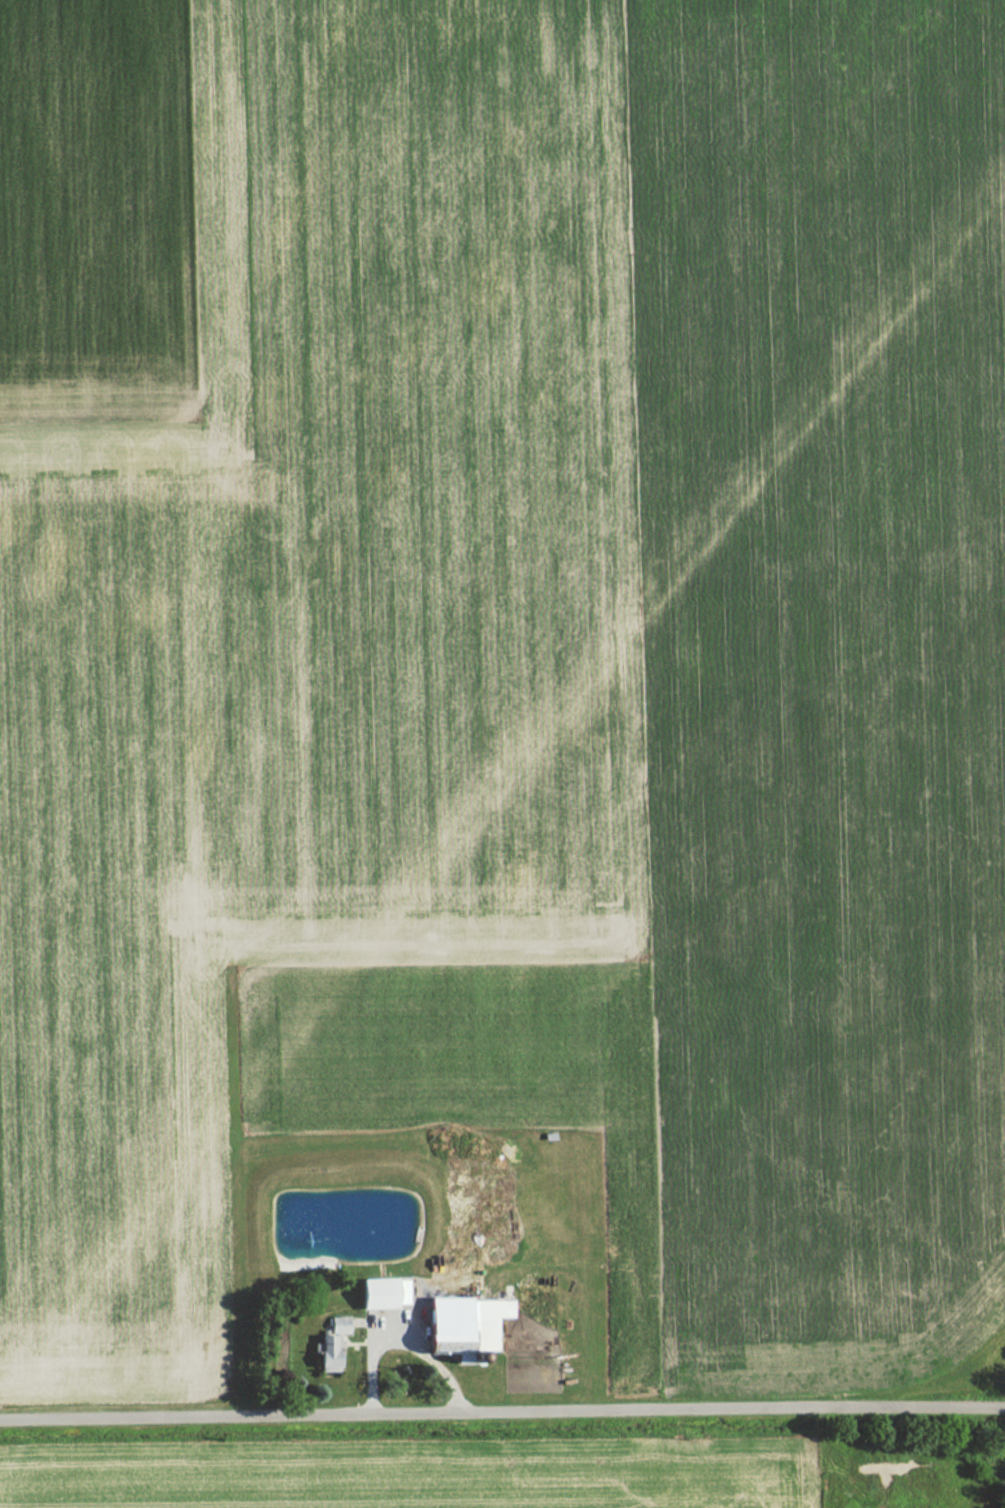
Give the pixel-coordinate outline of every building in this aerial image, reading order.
[(404,1279),(355,1280),(356,1310),(393,1310),(393,1306),(404,1305),(404,1279)] [(509,1301),(422,1299),(421,1353),(452,1353),(451,1364),(460,1365),(461,1352),(493,1353),(494,1319),(509,1319),(509,1301)] [(345,1318),(326,1318),(326,1335),(345,1334),(345,1318)] [(315,1373),(335,1372),(334,1336),(314,1336),(315,1373)]
